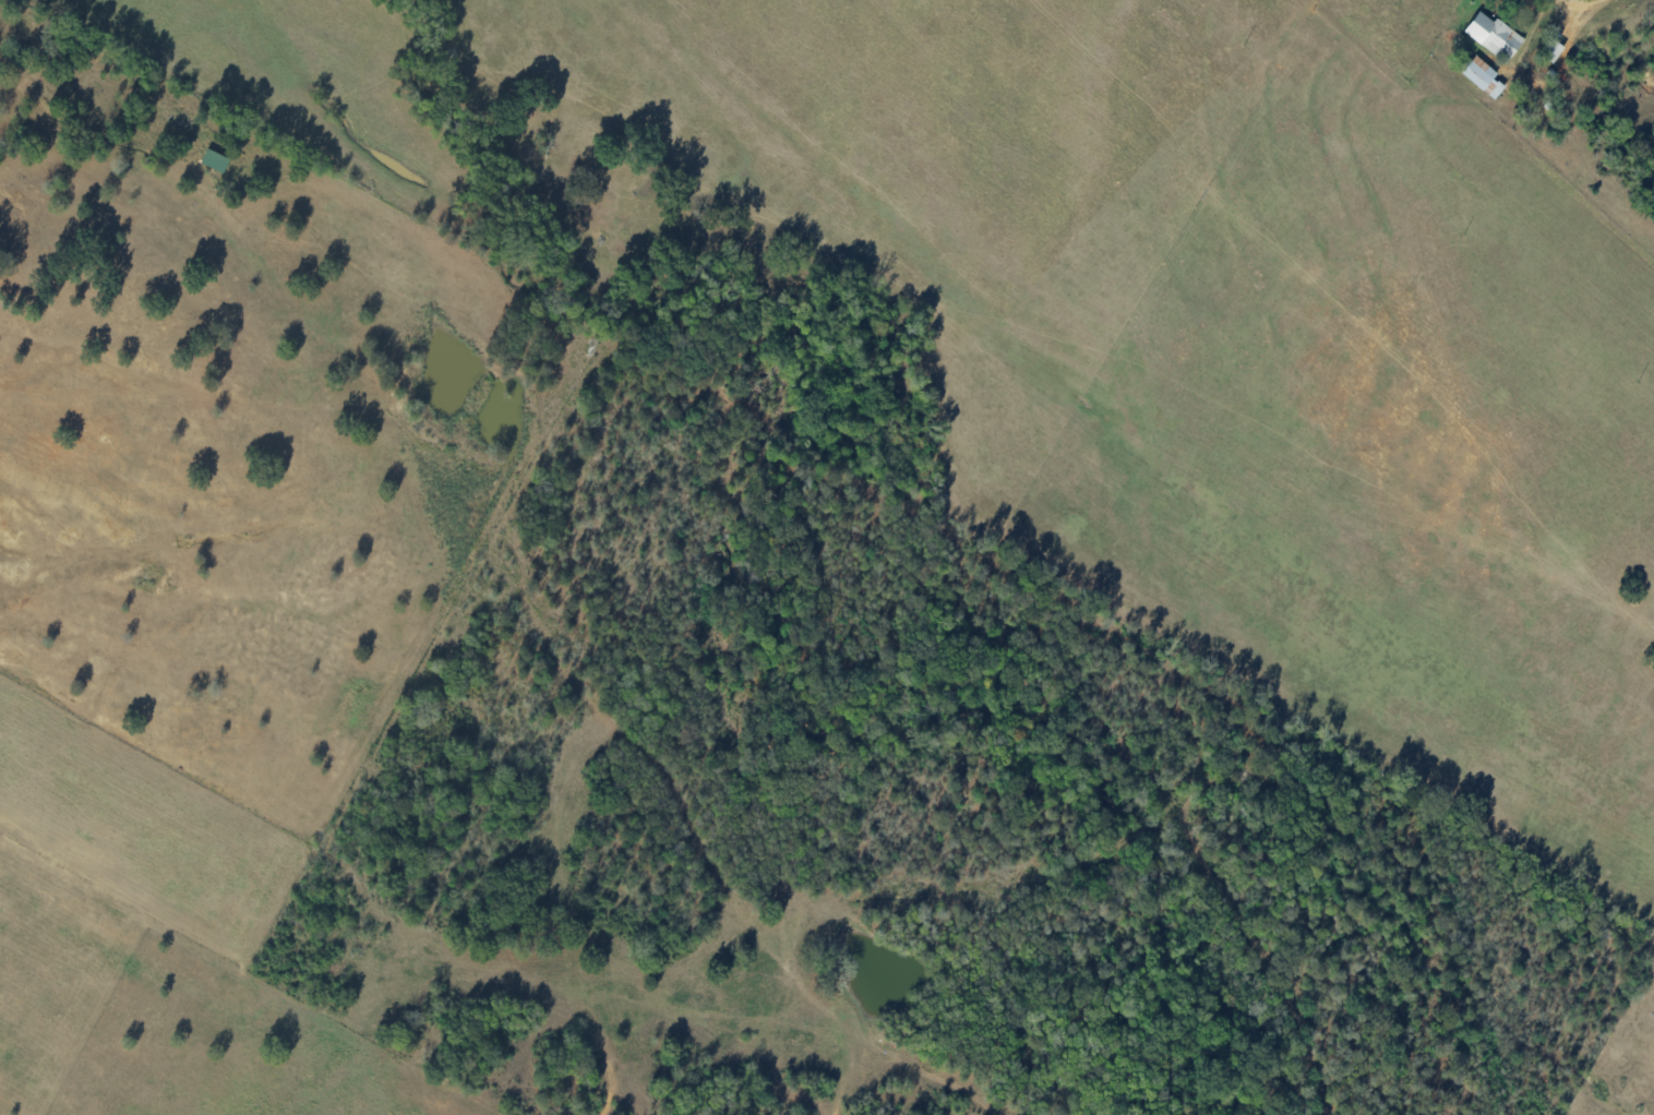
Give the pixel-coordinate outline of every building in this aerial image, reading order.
[(1525,39),(1496,17),(1493,21),(1480,10),(1464,30),(1495,55),(1499,49),(1510,58),(1525,39)] [(1498,73),(1475,55),(1461,73),(1495,100),(1505,86),(1494,78),(1498,73)] [(230,158),(207,149),(201,163),(224,173),(230,158)]
